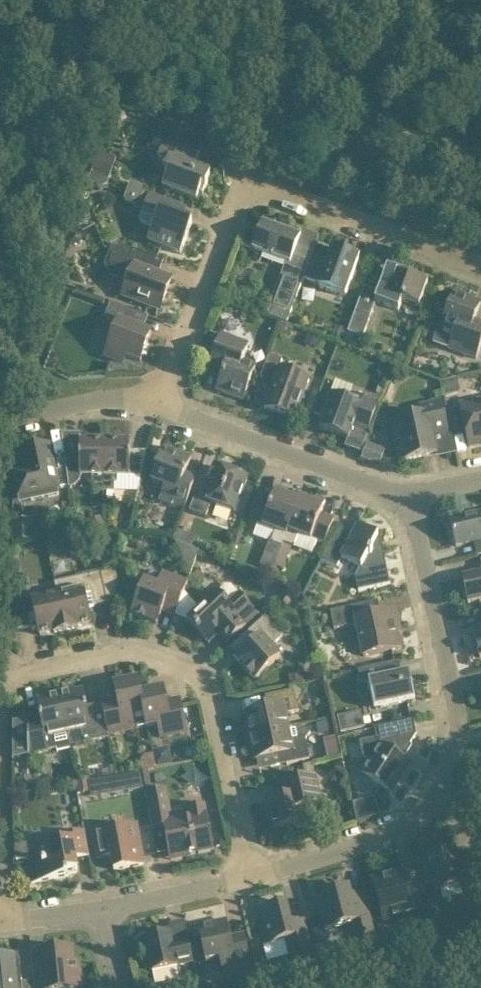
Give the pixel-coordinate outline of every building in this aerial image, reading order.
[(195,168),(200,155),(208,152),(212,140),(172,125),(166,139),(159,160),(168,163),(165,172),(168,173),(163,188),(197,200),(200,193),(204,195),(211,174),(195,168)] [(113,169),(95,163),(91,174),(109,180),(113,169)] [(109,180),(91,174),(88,181),(89,182),(97,185),(104,187),(108,185),(109,180)] [(143,197),(145,192),(130,186),(126,198),(127,204),(136,207),(141,204),(143,197)] [(163,204),(148,198),(143,212),(157,217),(148,242),(181,255),(193,224),(161,212),(163,204)] [(304,280),(313,254),(314,253),(297,247),(301,237),(263,222),(259,233),(253,251),(290,264),(270,317),(288,323),(304,280)] [(73,231),(69,242),(76,245),(82,242),(85,236),(73,231)] [(313,254),(304,280),(319,285),(318,287),(346,298),(357,267),(359,261),(357,257),(335,249),(331,251),(328,260),(313,254)] [(161,310),(172,279),(154,272),(158,260),(133,250),(123,278),(124,282),(128,283),(123,296),(161,310)] [(388,269),(378,293),(365,288),(348,333),(354,335),(363,339),(376,303),(399,311),(403,301),(420,307),(428,284),(411,277),(405,273),(398,272),(388,269)] [(480,348),(480,332),(472,329),(480,303),(455,293),(442,327),(455,332),(449,349),(477,359),(480,348)] [(147,317),(111,303),(105,318),(118,323),(106,357),(124,364),(127,356),(141,362),(152,334),(142,330),(147,317)] [(290,338),(294,326),(282,322),(278,334),(290,338)] [(348,330),(336,326),(331,339),(343,344),(348,330)] [(226,365),(217,391),(244,401),(251,382),(256,367),(243,362),(250,345),(222,335),(212,360),(226,365)] [(295,420),(310,379),(281,367),(283,362),(269,356),(261,378),(274,383),(265,409),(295,420)] [(368,434),(381,399),(365,393),(363,399),(350,395),(348,402),(332,396),(320,429),(349,440),(353,428),(368,434)] [(461,406),(469,448),(480,445),(480,402),(461,406)] [(433,437),(448,434),(441,403),(420,407),(422,417),(392,423),(396,443),(401,441),(406,461),(437,455),(433,437)] [(458,417),(456,407),(447,409),(449,419),(458,417)] [(95,492),(105,492),(105,442),(80,441),(80,453),(65,453),(68,476),(69,489),(71,489),(73,488),(75,487),(77,486),(78,485),(79,483),(80,481),(81,479),(81,477),(81,476),(92,476),(92,484),(95,484),(95,492)] [(361,441),(357,457),(376,463),(381,447),(361,441)] [(131,442),(105,442),(105,492),(115,493),(115,484),(118,484),(118,476),(142,477),(148,454),(131,453),(131,442)] [(43,499),(60,495),(49,445),(21,451),(25,470),(13,473),(18,498),(42,493),(43,499)] [(165,448),(158,467),(152,482),(165,487),(159,502),(184,511),(194,484),(183,480),(192,458),(165,448)] [(207,485),(202,500),(195,497),(189,512),(206,518),(212,504),(236,513),(241,498),(248,479),(214,467),(207,485)] [(282,548),(284,544),(283,544),(299,502),(298,502),(285,497),(287,491),(278,488),(272,501),(259,496),(250,521),(263,526),(263,527),(275,531),(271,544),(282,548)] [(300,499),(298,502),(299,502),(283,544),(284,544),(294,548),(299,536),(312,541),(312,540),(325,545),(327,539),(335,520),(321,515),(326,502),(317,498),(314,504),(300,499)] [(450,520),(456,547),(474,543),(477,557),(480,556),(480,513),(450,520)] [(31,519),(30,520),(15,520),(15,541),(31,541),(31,539),(31,519)] [(104,527),(100,519),(91,523),(94,532),(104,527)] [(360,568),(356,577),(359,592),(391,585),(383,548),(375,544),(379,537),(358,526),(354,535),(339,527),(322,559),(338,567),(343,559),(360,568)] [(185,545),(189,535),(177,531),(174,541),(177,542),(185,545)] [(278,559),(265,555),(261,566),(274,571),(275,567),(278,559)] [(100,570),(91,572),(76,575),(77,579),(55,583),(66,631),(78,629),(78,628),(92,624),(88,610),(95,609),(94,606),(116,602),(116,570),(101,573),(100,570)] [(178,609),(185,591),(188,583),(163,573),(159,586),(145,582),(133,615),(158,625),(165,605),(178,609)] [(467,598),(468,604),(480,601),(480,574),(463,578),(464,583),(462,587),(464,596),(467,598)] [(66,631),(55,583),(57,595),(13,605),(19,631),(32,628),(32,630),(39,629),(40,636),(54,633),(54,634),(66,631)] [(219,635),(227,644),(247,626),(238,617),(251,606),(240,594),(228,605),(217,594),(188,621),(206,640),(216,631),(219,635)] [(395,626),(399,625),(396,610),(376,614),(374,603),(331,612),(335,630),(357,625),(364,657),(400,649),(395,626)] [(271,648),(283,637),(265,617),(247,634),(256,643),(236,661),(255,681),(280,658),(271,648)] [(399,663),(380,667),(359,671),(361,684),(369,682),(375,709),(416,701),(412,684),(406,685),(404,674),(402,674),(399,663)] [(302,674),(289,677),(291,685),(304,682),(302,674)] [(124,731),(137,729),(147,727),(147,728),(148,728),(138,681),(115,686),(118,701),(102,704),(109,735),(124,731)] [(138,681),(148,728),(158,725),(161,738),(187,732),(182,707),(168,710),(166,703),(164,690),(141,695),(138,681)] [(74,691),(59,694),(68,734),(81,731),(84,744),(109,739),(109,735),(102,704),(87,708),(84,692),(75,694),(74,691)] [(247,714),(252,736),(289,728),(286,715),(300,712),(295,691),(272,696),(274,707),(247,714)] [(29,756),(56,750),(57,754),(71,751),(67,734),(68,734),(59,694),(45,697),(46,700),(37,702),(41,723),(28,725),(29,756)] [(338,715),(341,732),(366,727),(362,710),(338,715)] [(363,758),(369,761),(361,774),(392,793),(411,763),(403,758),(417,736),(413,721),(375,729),(377,739),(360,743),(363,758)] [(289,728),(252,736),(258,762),(285,756),(287,766),(311,761),(306,739),(310,734),(303,728),(299,729),(299,726),(289,728)] [(337,742),(325,745),(328,759),(340,756),(337,742)] [(157,765),(173,761),(169,746),(153,750),(157,765)] [(126,777),(129,792),(144,789),(141,774),(126,777)] [(305,809),(322,805),(316,776),(281,783),(284,798),(266,802),(272,830),(308,822),(305,809)] [(33,788),(31,778),(18,781),(19,790),(33,788)] [(78,795),(91,793),(90,783),(89,781),(76,783),(78,795)] [(188,808),(190,819),(173,822),(167,790),(147,793),(154,831),(166,829),(171,860),(189,857),(188,855),(213,850),(205,805),(188,808)] [(114,871),(144,865),(137,826),(93,834),(98,860),(112,857),(114,871)] [(90,858),(85,832),(60,837),(60,841),(40,846),(42,861),(37,862),(40,882),(69,876),(68,872),(78,870),(76,860),(90,858)] [(16,860),(28,860),(28,845),(16,845),(16,860)] [(477,854),(457,860),(455,850),(428,857),(437,892),(461,886),(462,890),(480,884),(480,868),(477,854)] [(406,916),(407,922),(431,915),(428,904),(423,884),(408,888),(405,873),(374,881),(384,921),(406,916)] [(358,945),(376,941),(364,894),(352,898),(350,888),(317,896),(326,930),(353,923),(358,945)] [(286,941),(290,956),(290,957),(313,951),(305,921),(292,924),(286,903),(260,910),(265,927),(261,928),(266,946),(286,941)] [(229,935),(230,935),(226,921),(199,927),(206,962),(220,960),(223,973),(252,967),(246,942),(232,945),(229,935)] [(152,973),(153,973),(155,986),(179,980),(177,968),(179,967),(178,966),(194,963),(189,939),(173,942),(171,933),(144,938),(152,973)] [(34,982),(35,987),(61,987),(76,986),(76,987),(82,987),(79,963),(75,963),(73,949),(44,952),(46,967),(33,968),(34,982)] [(19,954),(0,956),(0,987),(23,987),(19,954)]
